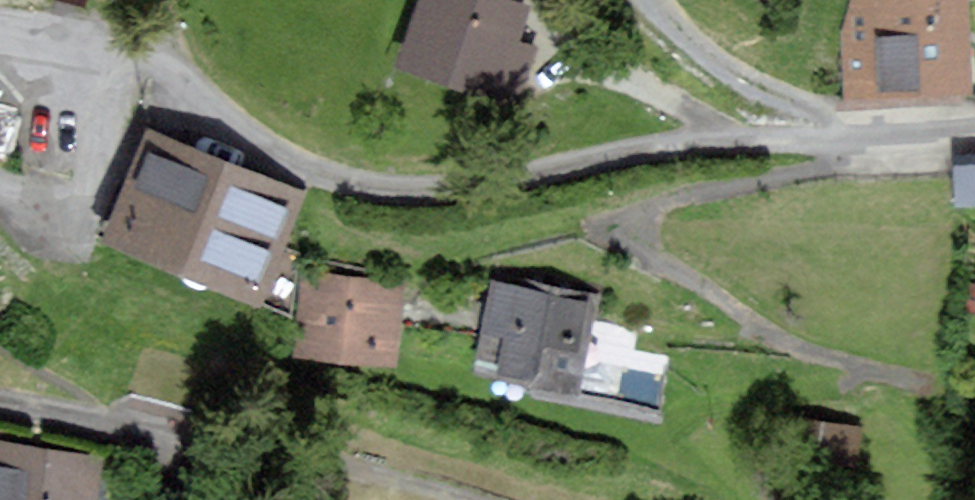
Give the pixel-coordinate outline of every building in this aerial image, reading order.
[(500,0),(418,0),(395,73),(519,111),(538,49),(517,43),(528,9),(500,0)] [(848,104),(974,100),(971,0),(845,0),(848,104)] [(141,137),(102,247),(270,307),(309,196),(141,137)] [(958,157),(956,204),(974,205),(974,158),(958,157)] [(500,276),(481,364),(587,388),(606,300),(500,276)] [(310,281),(306,364),(398,368),(402,285),(310,281)] [(853,430),(797,423),(794,453),(850,459),(853,430)] [(113,461),(0,442),(0,499),(107,499),(113,461)]
